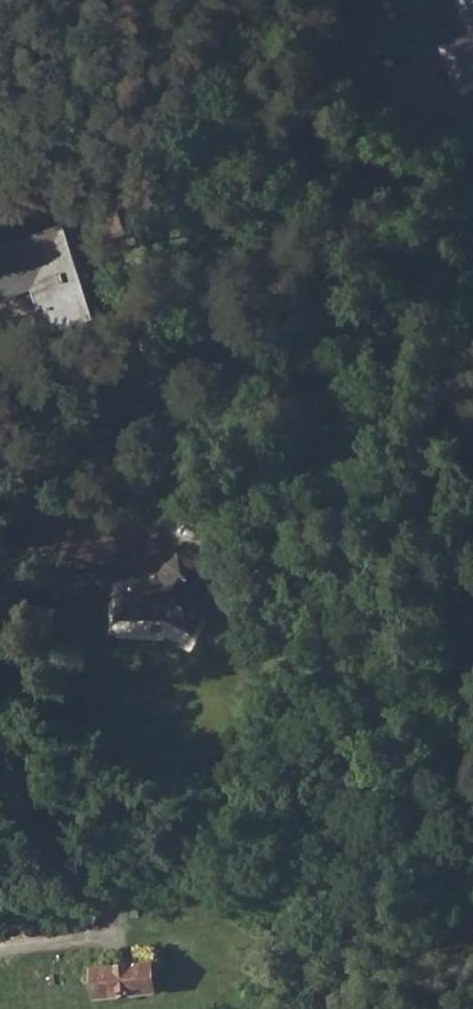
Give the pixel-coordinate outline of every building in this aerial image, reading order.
[(472,36),(472,0),(459,0),(472,36)] [(442,49),(457,86),(472,79),(472,36),(442,49)] [(0,248),(0,296),(35,286),(44,316),(56,311),(62,332),(95,322),(66,227),(0,248)] [(132,578),(108,580),(109,604),(115,604),(116,621),(166,619),(193,634),(211,603),(191,591),(207,562),(175,546),(159,576),(155,576),(155,583),(132,583),(132,578)] [(152,967),(95,972),(97,999),(155,993),(152,967)]
